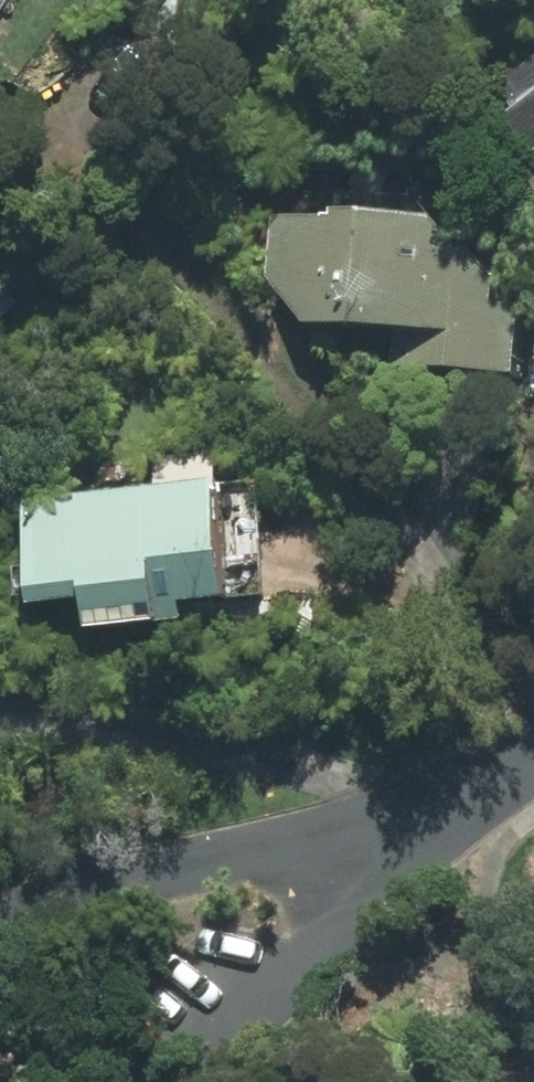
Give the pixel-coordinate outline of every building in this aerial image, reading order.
[(497,71),(506,109),(532,144),(533,143),(533,44),(497,71)] [(393,324),(391,363),(510,371),(515,294),(427,213),(329,207),(328,218),(270,214),(266,276),(299,319),(393,324)] [(19,303),(0,278),(0,317),(19,303)] [(81,624),(177,618),(176,599),(264,594),(257,478),(215,481),(213,448),(153,452),(155,486),(20,495),(27,597),(79,594),(81,624)]
